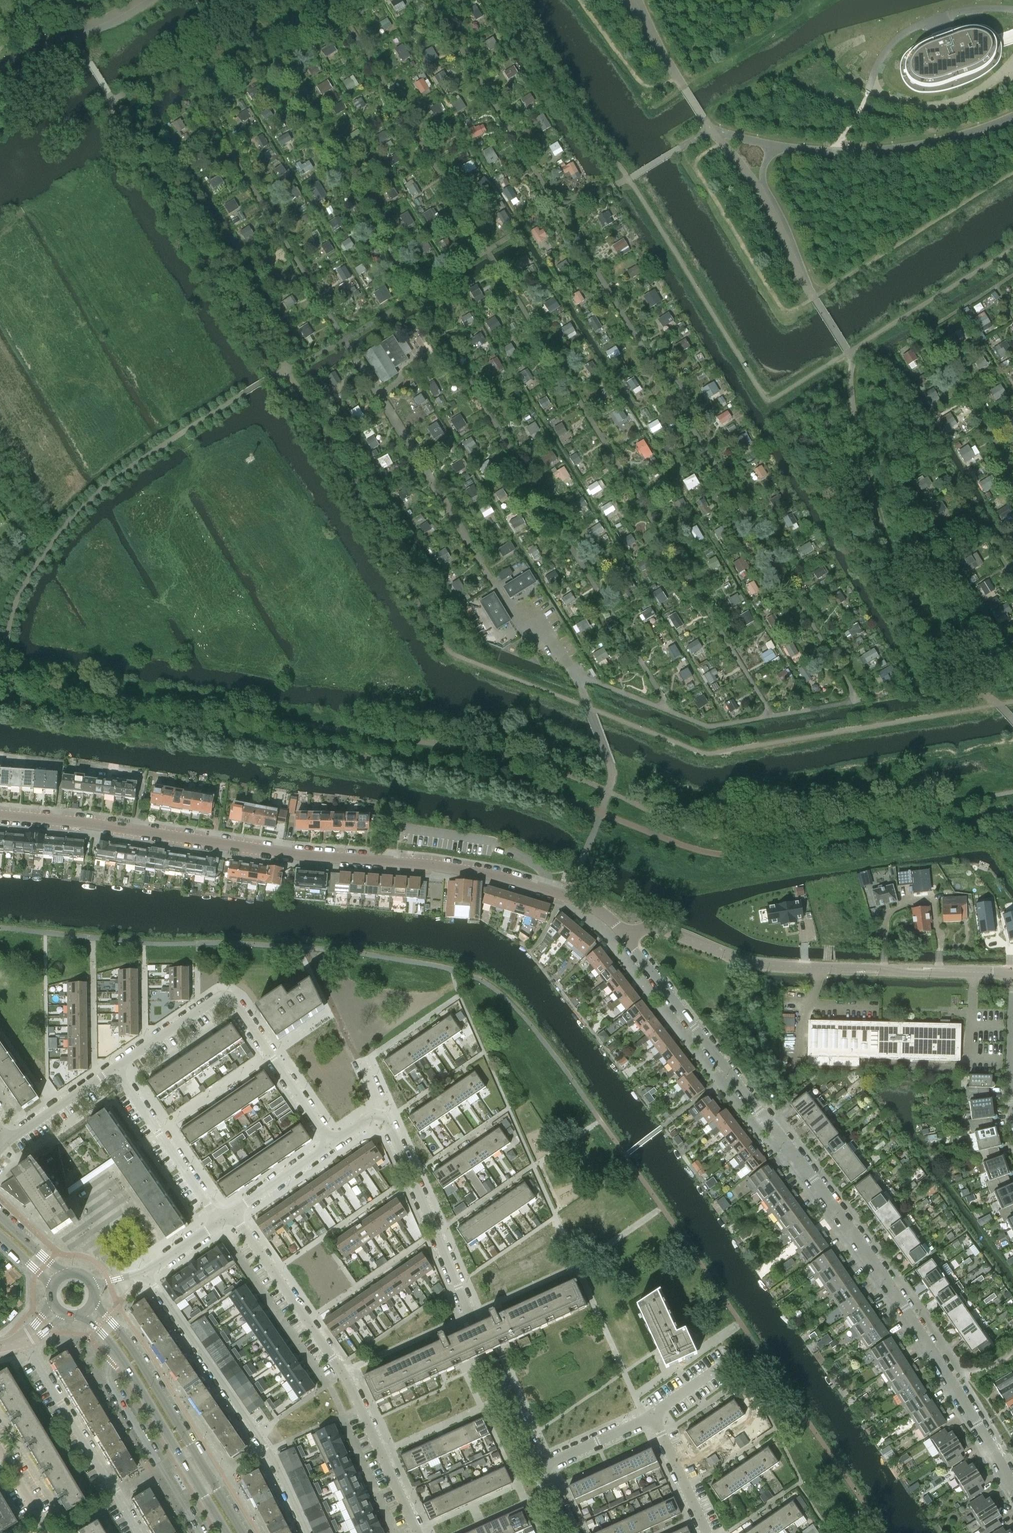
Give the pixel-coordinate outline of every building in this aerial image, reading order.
[(400,0),(397,0),(392,3),(397,12),(404,8),(400,0)] [(483,17),(476,5),(470,9),(476,21),(483,17)] [(392,26),(387,19),(380,23),(385,30),(392,26)] [(423,32),(419,25),(409,30),(413,38),(423,32)] [(900,63),(900,67),(900,70),(900,73),(901,76),(902,79),(904,82),(906,85),(908,87),(910,89),(913,90),(916,92),(919,92),(922,93),(925,93),(932,93),(939,92),(945,91),(952,89),(959,87),(965,84),(971,82),(976,79),(981,76),(986,73),(991,69),(996,65),(998,62),(999,60),(1000,57),(1001,54),(1002,51),(1002,48),(1001,45),(1001,42),(1000,40),(998,37),(997,35),(995,32),(992,30),(989,28),(986,26),(982,25),(977,25),(972,25),(966,25),(961,26),(956,27),(951,28),(950,29),(949,29),(949,30),(949,31),(934,36),(933,36),(932,35),(931,35),(931,36),(925,38),(920,42),(914,45),(909,49),(904,54),(902,57),(901,60),(900,63)] [(499,46),(494,38),(486,43),(491,51),(499,46)] [(335,51),(331,44),(322,50),(326,57),(335,51)] [(410,58),(404,49),(397,55),(402,63),(410,58)] [(433,60),(427,51),(421,55),(427,64),(433,60)] [(321,70),(317,63),(308,68),(312,75),(321,70)] [(518,73),(514,67),(505,73),(509,79),(518,73)] [(449,79),(444,71),(435,77),(439,84),(449,79)] [(356,87),(350,77),(343,82),(348,92),(356,87)] [(430,90),(424,79),(415,84),(421,94),(430,90)] [(332,89),(327,82),(318,87),(322,94),(332,89)] [(258,94),(254,87),(247,92),(251,99),(258,94)] [(534,101),(529,94),(521,100),(525,107),(534,101)] [(366,106),(362,99),(354,103),(359,111),(366,106)] [(465,108),(460,99),(452,105),(457,113),(465,108)] [(346,110),(342,102),(332,108),(337,115),(346,110)] [(443,112),(438,104),(431,108),(435,116),(443,112)] [(273,116),(269,109),(261,113),(266,121),(273,116)] [(251,117),(247,110),(238,116),(242,124),(251,117)] [(549,125),(542,113),(533,118),(541,131),(549,125)] [(185,129),(180,120),(173,124),(178,133),(185,129)] [(381,132),(378,126),(371,130),(374,136),(381,132)] [(473,139),(483,134),(479,127),(469,132),(473,139)] [(458,135),(454,128),(445,134),(450,140),(458,135)] [(361,136),(358,130),(350,135),(353,141),(361,136)] [(389,139),(384,132),(375,137),(380,145),(389,139)] [(291,141),(287,133),(278,139),(282,146),(291,141)] [(193,143),(187,134),(182,137),(187,147),(193,143)] [(269,145),(262,135),(256,139),(262,149),(269,145)] [(563,153),(558,143),(551,147),(556,157),(563,153)] [(496,155),(490,147),(482,152),(487,160),(496,155)] [(205,158),(200,149),(191,153),(197,163),(205,158)] [(401,161),(397,154),(388,159),(393,166),(401,161)] [(379,162),(375,155),(366,160),(370,167),(379,162)] [(301,176),(314,169),(309,161),(302,165),(300,162),(295,165),(301,176)] [(477,169),(473,161),(463,166),(467,174),(477,169)] [(578,172),(572,163),(565,167),(570,176),(578,172)] [(282,166),(275,170),(279,177),(286,172),(282,166)] [(490,186),(484,177),(478,182),(483,190),(490,186)] [(223,184),(218,178),(209,183),(213,190),(223,184)] [(407,188),(413,197),(421,193),(415,183),(407,188)] [(322,193),(318,186),(311,190),(315,197),(322,193)] [(399,196),(393,186),(385,191),(392,200),(399,196)] [(516,197),(509,186),(502,191),(508,201),(516,197)] [(299,195),(294,188),(288,191),(293,199),(299,195)] [(237,207),(232,199),(223,205),(228,212),(237,207)] [(511,221),(504,210),(497,215),(504,226),(511,221)] [(415,223),(408,212),(400,217),(407,228),(415,223)] [(434,221),(428,212),(423,215),(429,225),(434,221)] [(612,223),(606,213),(598,217),(604,228),(612,223)] [(312,219),(309,214),(302,218),(305,223),(312,219)] [(345,226),(339,217),(329,223),(334,232),(345,226)] [(254,235),(249,227),(241,232),(245,240),(254,235)] [(544,236),(541,232),(539,232),(536,228),(531,231),(537,242),(543,239),(542,238),(544,236)] [(453,249),(447,238),(440,244),(446,254),(453,249)] [(354,246),(350,239),(342,244),(347,251),(354,246)] [(627,247),(623,240),(614,245),(618,252),(627,247)] [(430,250),(425,241),(420,244),(425,253),(430,250)] [(334,251),(329,244),(323,248),(327,255),(334,251)] [(531,264),(527,256),(517,262),(522,269),(531,264)] [(569,267),(564,260),(556,265),(560,272),(569,267)] [(367,271),(363,265),(355,269),(359,276),(367,271)] [(640,272),(635,265),(627,270),(631,278),(640,272)] [(350,278),(344,268),(338,272),(344,282),(350,278)] [(482,295),(477,285),(469,290),(475,299),(482,295)] [(388,300),(383,290),(373,296),(379,305),(388,300)] [(654,290),(644,297),(648,303),(658,297),(654,290)] [(583,300),(578,291),(571,295),(576,304),(583,300)] [(369,305),(363,295),(356,299),(362,310),(369,305)] [(295,304),(291,297),(284,302),(288,309),(295,304)] [(558,307),(553,298),(544,303),(550,312),(558,307)] [(475,322),(470,314),(461,319),(465,327),(475,322)] [(673,321),(668,314),(658,320),(663,328),(673,321)] [(989,323),(985,316),(976,321),(981,328),(989,323)] [(500,327),(494,317),(486,322),(492,332),(500,327)] [(595,333),(602,329),(595,317),(587,321),(595,333)] [(574,331),(570,324),(561,329),(565,337),(574,331)] [(310,334),(305,325),(298,329),(303,338),(310,334)] [(969,335),(965,328),(956,333),(960,340),(969,335)] [(487,343),(481,334),(470,341),(473,346),(477,344),(480,348),(487,343)] [(394,369),(408,360),(399,345),(393,336),(384,342),(365,354),(383,383),(397,374),(394,369)] [(690,347),(685,340),(674,347),(679,354),(690,347)] [(1012,351),(1006,341),(993,349),(1000,359),(1012,351)] [(516,354),(511,345),(504,350),(509,358),(516,354)] [(620,356),(615,349),(607,354),(611,361),(620,356)] [(902,357),(907,366),(914,361),(909,353),(902,357)] [(988,363),(982,355),(974,360),(979,369),(988,363)] [(502,368),(496,358),(489,362),(495,371),(502,368)] [(596,370),(591,362),(585,366),(590,374),(596,370)] [(532,380),(526,370),(519,374),(525,384),(532,380)] [(343,383),(336,372),(327,378),(334,388),(343,383)] [(442,392),(439,387),(440,386),(436,378),(427,384),(434,397),(442,392)] [(639,387),(634,378),(627,383),(632,391),(639,387)] [(719,392),(713,382),(701,389),(706,399),(719,392)] [(1005,393),(1001,386),(992,392),(996,399),(1005,393)] [(612,395),(608,387),(601,392),(605,399),(612,395)] [(939,400),(933,389),(924,394),(930,405),(939,400)] [(521,397),(517,390),(509,394),(513,401),(521,397)] [(426,400),(421,394),(412,399),(417,406),(426,400)] [(550,404),(546,397),(538,402),(542,409),(550,404)] [(358,418),(353,409),(349,411),(354,420),(358,418)] [(627,418),(621,409),(614,413),(620,422),(627,418)] [(721,424),(732,418),(727,411),(716,418),(721,424)] [(957,424),(950,413),(940,419),(946,431),(957,424)] [(443,430),(438,422),(430,426),(435,434),(443,430)] [(539,430),(534,422),(525,428),(531,435),(539,430)] [(567,432),(561,422),(553,427),(558,437),(567,432)] [(662,429),(658,422),(649,428),(653,435),(662,429)] [(449,427),(453,434),(460,429),(456,423),(449,427)] [(741,448),(748,444),(743,434),(735,439),(741,448)] [(379,444),(374,436),(367,440),(372,448),(379,444)] [(472,448),(476,444),(472,438),(463,444),(470,454),(474,451),(472,448)] [(650,451),(643,439),(635,444),(642,456),(650,451)] [(676,451),(672,444),(665,449),(669,456),(676,451)] [(967,445),(959,451),(965,462),(978,455),(973,448),(970,450),(967,445)] [(556,459),(552,452),(542,458),(546,465),(556,459)] [(570,458),(574,465),(581,461),(577,454),(570,458)] [(379,460),(383,467),(391,462),(386,455),(379,460)] [(489,459),(479,466),(485,474),(495,467),(489,459)] [(467,468),(462,460),(452,465),(456,473),(467,468)] [(767,474),(761,466),(754,470),(759,479),(767,474)] [(570,477),(564,467),(552,474),(556,479),(560,476),(562,481),(570,477)] [(696,482),(692,475),(684,481),(688,487),(696,482)] [(992,485),(994,483),(989,476),(979,483),(984,492),(993,487),(992,485)] [(670,484),(665,477),(657,483),(661,490),(670,484)] [(932,484),(927,477),(917,483),(921,490),(932,484)] [(588,487),(593,494),(601,489),(597,482),(588,487)] [(479,494),(473,485),(465,490),(471,499),(479,494)] [(494,492),(499,499),(505,494),(501,488),(494,492)] [(399,496),(402,501),(409,496),(406,492),(399,496)] [(783,502),(779,495),(770,500),(774,507),(783,502)] [(587,504),(583,498),(574,503),(578,510),(587,504)] [(687,508),(681,499),(674,503),(679,512),(687,508)] [(947,509),(943,501),(932,507),(937,515),(947,509)] [(602,508),(606,515),(615,510),(611,503),(602,508)] [(493,511),(488,504),(479,510),(484,517),(493,511)] [(710,511),(705,504),(700,507),(704,515),(710,511)] [(1009,505),(997,512),(1001,520),(1012,512),(1009,505)] [(796,522),(791,514),(783,518),(789,527),(796,522)] [(510,521),(514,528),(521,524),(517,517),(510,521)] [(432,529),(427,522),(420,526),(424,534),(432,529)] [(591,529),(595,536),(604,531),(600,524),(591,529)] [(701,533),(697,526),(690,530),(695,537),(701,533)] [(726,534),(722,527),(714,531),(718,539),(726,534)] [(954,528),(947,532),(953,543),(960,538),(954,528)] [(622,541),(626,547),(635,542),(631,535),(622,541)] [(505,555),(515,549),(510,541),(500,548),(505,555)] [(814,550),(809,542),(798,549),(803,557),(814,550)] [(528,550),(532,557),(538,553),(534,546),(528,550)] [(437,553),(442,562),(450,557),(444,549),(437,553)] [(964,559),(968,566),(975,561),(971,554),(964,559)] [(720,566),(716,557),(708,561),(712,570),(720,566)] [(647,559),(638,564),(642,571),(651,566),(647,559)] [(620,574),(627,569),(622,561),(615,565),(620,574)] [(749,570),(743,561),(735,567),(740,575),(749,570)] [(502,579),(514,573),(511,567),(499,572),(502,579)] [(826,573),(822,567),(813,572),(817,579),(826,573)] [(546,577),(550,584),(559,578),(554,571),(546,577)] [(510,597),(535,582),(529,572),(504,587),(510,597)] [(467,590),(460,579),(452,584),(459,595),(467,590)] [(636,588),(632,580),(618,589),(622,596),(626,593),(628,597),(631,595),(629,592),(636,588)] [(994,590),(988,580),(979,585),(985,595),(994,590)] [(758,589),(754,583),(747,587),(751,594),(758,589)] [(667,599),(660,588),(653,593),(659,604),(667,599)] [(845,600),(839,591),(832,596),(838,605),(845,600)] [(561,597),(565,604),(574,599),(569,592),(561,597)] [(730,598),(734,605),(741,601),(737,594),(730,598)] [(511,621),(500,604),(497,606),(490,595),(480,602),(497,629),(511,621)] [(990,606),(1000,602),(998,597),(988,601),(990,606)] [(996,620),(1011,611),(1007,603),(992,613),(996,620)] [(641,612),(646,620),(654,614),(650,607),(641,612)] [(739,616),(743,623),(752,618),(748,611),(739,616)] [(670,619),(675,626),(682,622),(677,615),(670,619)] [(780,624),(775,616),(767,620),(773,629),(780,624)] [(590,627),(586,619),(575,625),(579,632),(590,627)] [(849,633),(852,638),(857,636),(859,636),(859,637),(863,634),(858,625),(854,627),(854,628),(853,629),(853,630),(849,633)] [(702,648),(697,640),(687,646),(692,654),(702,648)] [(666,648),(673,658),(680,654),(673,643),(666,648)] [(798,654),(792,643),(785,647),(791,658),(798,654)] [(593,654),(598,662),(608,656),(602,648),(593,654)] [(763,655),(767,662),(776,657),(771,650),(763,655)] [(872,653),(864,658),(868,665),(877,659),(872,653)] [(704,673),(711,669),(708,663),(701,667),(704,673)] [(692,675),(687,667),(678,673),(682,680),(692,675)] [(716,680),(714,676),(718,674),(715,669),(704,675),(709,684),(716,680)] [(799,673),(804,682),(811,678),(806,669),(799,673)] [(778,674),(782,681),(790,677),(785,670),(778,674)] [(883,672),(878,675),(883,684),(888,681),(883,672)] [(697,701),(702,708),(708,704),(704,697),(697,701)] [(738,709),(733,700),(725,704),(730,713),(738,709)] [(2,769),(1,769),(0,780),(0,787),(11,788),(12,770),(2,769)] [(24,771),(12,770),(11,788),(23,789),(24,771)] [(35,771),(24,771),(23,789),(34,789),(35,771)] [(47,772),(35,771),(34,789),(46,790),(47,772)] [(59,773),(47,772),(46,790),(57,791),(59,773)] [(62,790),(73,792),(75,775),(65,773),(62,790)] [(85,776),(75,775),(73,792),(83,793),(85,776)] [(96,777),(85,776),(83,793),(94,795),(96,777)] [(106,779),(96,777),(94,795),(104,796),(106,779)] [(117,780),(106,779),(104,796),(114,797),(117,780)] [(127,782),(117,780),(114,797),(125,799),(127,782)] [(138,783),(127,782),(125,799),(136,800),(138,783)] [(161,806),(165,788),(155,787),(154,793),(152,794),(152,798),(152,799),(151,805),(154,805),(155,806),(159,807),(161,806)] [(174,790),(165,788),(161,806),(162,807),(163,808),(168,809),(169,808),(171,808),(174,790)] [(184,792),(174,790),(171,808),(172,808),(173,810),(178,810),(179,809),(180,810),(184,792)] [(193,793),(184,792),(180,810),(182,810),(183,811),(188,812),(189,811),(190,811),(193,793)] [(203,795),(193,793),(190,811),(192,812),(193,813),(197,814),(199,813),(200,813),(203,795)] [(214,797),(203,795),(200,813),(202,813),(203,815),(207,815),(209,815),(211,815),(212,809),(214,808),(214,804),(213,803),(214,797)] [(294,814),(297,800),(290,799),(288,812),(288,813),(294,814)] [(237,821),(242,822),(245,804),(234,802),(232,814),(231,815),(230,818),(231,819),(231,820),(232,820),(233,821),(236,822),(237,821)] [(256,806),(245,804),(242,822),(246,823),(247,824),(251,824),(252,824),(253,824),(256,806)] [(267,808),(256,806),(253,824),(254,825),(258,826),(259,825),(263,826),(267,808)] [(286,824),(288,813),(288,812),(267,808),(263,826),(268,827),(269,828),(273,829),(274,828),(275,828),(275,827),(276,826),(277,824),(276,822),(286,824)] [(307,831),(308,830),(309,814),(297,814),(297,830),(302,830),(303,831),(307,831)] [(321,814),(309,814),(308,830),(314,830),(315,831),(319,831),(320,830),(321,830),(321,814)] [(333,814),(321,814),(321,830),(326,830),(327,832),(331,832),(332,830),(333,830),(333,814)] [(343,815),(333,814),(333,830),(335,832),(339,832),(340,831),(343,831),(343,815)] [(354,815),(343,815),(343,831),(345,831),(347,832),(350,832),(352,831),(354,831),(354,815)] [(376,815),(354,815),(354,831),(357,831),(359,832),(362,832),(364,831),(369,831),(369,829),(376,829),(376,815)] [(11,832),(6,832),(4,852),(13,853),(15,834),(12,834),(11,832)] [(19,834),(15,834),(13,853),(23,854),(25,834),(20,833),(19,834)] [(25,833),(25,834),(23,854),(33,855),(35,834),(32,834),(31,833),(27,833),(26,833),(25,833)] [(39,835),(35,834),(33,855),(43,855),(45,835),(44,834),(40,834),(39,835)] [(46,835),(45,835),(43,855),(54,856),(55,837),(52,837),(51,836),(46,836),(46,835)] [(59,838),(55,837),(54,856),(64,857),(65,837),(60,837),(59,838)] [(71,838),(65,837),(64,857),(73,858),(75,839),(72,839),(71,838)] [(79,840),(75,839),(73,858),(84,859),(86,840),(84,840),(84,839),(80,839),(79,840)] [(96,860),(106,862),(108,843),(105,842),(104,841),(101,841),(100,842),(99,841),(96,860)] [(113,843),(108,843),(106,862),(115,863),(118,843),(114,843),(113,843)] [(124,844),(118,843),(115,863),(125,865),(128,846),(125,845),(124,844)] [(132,847),(128,846),(125,865),(135,866),(138,846),(134,846),(132,847)] [(144,847),(138,846),(135,866),(145,868),(148,849),(145,848),(144,847)] [(152,850),(148,849),(145,868),(149,868),(155,869),(158,849),(152,848),(152,850)] [(165,850),(158,849),(155,869),(165,871),(167,852),(165,852),(165,850)] [(172,853),(167,852),(165,871),(175,872),(178,853),(173,852),(172,853)] [(184,853),(178,853),(175,872),(185,874),(188,855),(184,855),(184,853)] [(192,856),(188,855),(185,874),(195,875),(198,856),(193,855),(192,856)] [(203,856),(198,856),(195,875),(205,877),(207,858),(204,858),(203,856)] [(212,859),(207,858),(205,877),(215,879),(218,860),(217,860),(216,858),(213,858),(212,859)] [(230,862),(227,881),(232,882),(232,880),(238,881),(241,863),(240,863),(239,861),(235,861),(234,862),(230,862)] [(241,863),(238,881),(237,883),(242,884),(242,882),(248,882),(250,865),(249,863),(245,862),(244,864),(241,863)] [(254,865),(250,865),(248,882),(247,885),(252,885),(252,883),(259,884),(262,866),(260,866),(259,865),(255,864),(254,865)] [(269,868),(262,866),(259,884),(266,885),(267,883),(269,868)] [(271,867),(269,868),(267,883),(281,885),(283,870),(277,869),(276,867),(271,867)] [(325,901),(327,872),(297,870),(295,899),(325,901)] [(912,894),(931,892),(928,870),(912,872),(912,871),(896,872),(898,887),(911,886),(912,894)] [(351,874),(344,873),(341,873),(341,874),(330,873),(328,892),(348,894),(350,894),(351,875),(351,874)] [(365,875),(358,874),(355,874),(355,875),(351,875),(350,894),(348,894),(347,899),(351,899),(351,894),(362,895),(364,895),(365,876),(365,875)] [(379,876),(372,875),(369,875),(368,876),(365,876),(364,895),(362,895),(361,900),(365,900),(365,895),(376,896),(377,896),(379,877),(379,876)] [(393,877),(386,876),(382,876),(382,877),(379,877),(377,896),(376,896),(375,901),(379,901),(379,896),(389,897),(391,897),(393,878),(393,877)] [(407,878),(400,877),(396,877),(396,878),(393,878),(391,897),(389,897),(389,902),(392,902),(393,897),(403,898),(405,898),(407,879),(407,878)] [(410,879),(407,879),(405,898),(403,898),(403,903),(406,903),(407,898),(425,899),(426,882),(421,882),(421,879),(410,878),(410,879)] [(480,919),(482,893),(482,887),(482,883),(449,881),(446,917),(480,919)] [(896,900),(892,886),(892,885),(891,885),(891,886),(885,887),(885,885),(878,887),(879,889),(873,891),(873,890),(872,891),(872,892),(876,906),(876,907),(877,906),(895,901),(896,901),(896,900)] [(488,887),(487,888),(482,887),(482,893),(486,893),(483,903),(491,906),(493,907),(498,890),(488,887)] [(509,893),(498,890),(493,907),(491,906),(490,910),(495,911),(496,907),(504,910),(509,893)] [(519,896),(509,893),(504,910),(511,912),(514,913),(519,896)] [(529,899),(519,896),(514,913),(511,912),(510,916),(516,917),(517,914),(524,916),(529,899)] [(943,922),(961,921),(961,918),(966,918),(966,897),(943,898),(943,904),(943,922)] [(540,902),(529,899),(524,916),(532,918),(535,919),(540,902)] [(766,907),(769,924),(781,922),(781,925),(797,922),(796,919),(803,918),(800,901),(766,907)] [(551,905),(540,902),(535,919),(532,918),(531,922),(536,924),(537,920),(546,922),(551,905)] [(929,907),(911,909),(914,933),(918,933),(919,934),(920,935),(925,935),(926,933),(926,932),(930,931),(929,922),(931,922),(929,907)] [(992,908),(977,910),(981,937),(996,935),(992,908)] [(562,913),(550,927),(547,932),(553,937),(554,935),(557,932),(559,934),(570,920),(562,913)] [(1003,916),(1010,941),(1012,940),(1012,913),(1003,916)] [(579,927),(570,920),(559,934),(561,936),(567,941),(579,927)] [(587,934),(579,927),(567,941),(573,946),(575,948),(587,934)] [(591,947),(595,942),(587,934),(575,948),(573,951),(571,953),(579,960),(584,954),(584,955),(591,947)] [(599,948),(594,952),(586,958),(591,965),(593,967),(607,956),(600,947),(599,948)] [(593,967),(594,969),(599,976),(613,965),(607,956),(593,967)] [(599,976),(604,982),(606,984),(620,973),(613,965),(599,976)] [(170,968),(170,972),(170,979),(189,979),(189,967),(170,968)] [(119,970),(119,979),(119,981),(138,981),(138,970),(119,970)] [(606,984),(608,986),(613,993),(626,982),(620,973),(606,984)] [(170,979),(170,988),(170,990),(189,990),(189,979),(170,979)] [(278,1040),(306,1021),(325,1008),(323,1005),(311,980),(294,992),(288,996),(284,989),(256,1008),(278,1040)] [(119,981),(119,984),(119,992),(138,992),(138,981),(119,981)] [(598,994),(605,989),(608,986),(606,984),(604,982),(598,987),(595,989),(598,994)] [(613,993),(618,999),(619,1001),(633,990),(626,982),(613,993)] [(68,983),(68,992),(68,994),(87,994),(87,983),(68,983)] [(170,990),(170,992),(170,1001),(189,1001),(189,990),(170,990)] [(619,1001),(621,1003),(626,1010),(640,999),(633,990),(619,1001)] [(119,992),(119,1001),(119,1003),(138,1003),(138,992),(119,992)] [(68,994),(68,997),(68,1005),(87,1005),(87,994),(68,994)] [(627,1012),(633,1018),(634,1020),(648,1010),(641,1001),(627,1012)] [(119,1003),(119,1005),(119,1014),(138,1013),(138,1003),(119,1003)] [(68,1005),(68,1014),(68,1016),(87,1016),(87,1005),(68,1005)] [(634,1020),(636,1023),(641,1029),(655,1018),(648,1010),(634,1020)] [(119,1014),(119,1022),(119,1024),(138,1024),(138,1013),(119,1014)] [(461,1031),(455,1022),(459,1020),(463,1018),(460,1013),(456,1016),(452,1017),(451,1015),(441,1022),(452,1038),(461,1031)] [(786,1029),(795,1030),(795,1015),(787,1015),(786,1029)] [(68,1016),(68,1018),(68,1027),(87,1027),(87,1016),(68,1016)] [(641,1029),(646,1035),(647,1038),(661,1027),(655,1018),(641,1029)] [(959,1061),(960,1042),(960,1024),(948,1024),(948,1021),(941,1021),(941,1020),(940,1020),(940,1024),(809,1021),(808,1065),(858,1066),(859,1059),(959,1061)] [(441,1022),(432,1029),(442,1044),(452,1038),(441,1022)] [(119,1024),(119,1027),(119,1036),(139,1036),(138,1024),(119,1024)] [(232,1024),(219,1033),(216,1035),(229,1054),(245,1043),(232,1024)] [(68,1027),(68,1035),(68,1038),(87,1037),(87,1027),(68,1027)] [(647,1038),(649,1040),(654,1046),(668,1035),(661,1027),(647,1038)] [(432,1029),(422,1035),(433,1051),(442,1044),(432,1029)] [(216,1035),(200,1046),(213,1065),(229,1054),(216,1035)] [(422,1035),(413,1042),(423,1057),(433,1051),(422,1035)] [(640,1046),(646,1042),(649,1040),(647,1038),(646,1035),(639,1040),(637,1043),(637,1044),(639,1046),(640,1046)] [(654,1046),(659,1052),(661,1055),(675,1044),(668,1035),(654,1046)] [(68,1038),(68,1040),(68,1048),(88,1048),(87,1037),(68,1038)] [(413,1042),(403,1048),(414,1064),(423,1057),(413,1042)] [(661,1055),(662,1057),(667,1063),(681,1052),(675,1044),(661,1055)] [(200,1046),(183,1058),(196,1076),(213,1065),(200,1046)] [(4,1047),(0,1049),(0,1076),(5,1082),(21,1071),(4,1047)] [(68,1048),(68,1057),(69,1059),(88,1059),(88,1048),(68,1048)] [(403,1048),(394,1055),(404,1070),(414,1064),(403,1048)] [(667,1063),(672,1070),(674,1072),(688,1061),(681,1052),(667,1063)] [(394,1055),(384,1061),(395,1077),(404,1070),(394,1055)] [(624,1056),(618,1061),(622,1066),(628,1061),(624,1056)] [(183,1058),(166,1069),(179,1088),(196,1076),(183,1058)] [(69,1059),(69,1061),(69,1070),(88,1070),(88,1059),(69,1059)] [(676,1074),(680,1080),(681,1080),(691,1072),(691,1073),(695,1070),(688,1061),(674,1072),(676,1074)] [(166,1069),(147,1082),(160,1101),(179,1088),(166,1069)] [(39,1098),(21,1071),(5,1082),(12,1093),(10,1094),(13,1098),(15,1097),(23,1109),(39,1098)] [(265,1071),(184,1127),(180,1130),(180,1131),(191,1145),(276,1087),(265,1071)] [(475,1071),(465,1078),(476,1094),(486,1087),(475,1071)] [(681,1080),(680,1080),(676,1083),(682,1090),(683,1092),(697,1081),(691,1073),(691,1072),(681,1080)] [(433,1074),(429,1077),(433,1083),(437,1080),(433,1074)] [(992,1076),(969,1075),(969,1087),(966,1087),(965,1095),(988,1093),(988,1088),(991,1088),(993,1088),(994,1087),(994,1085),(994,1084),(993,1083),(992,1082),(992,1076)] [(465,1078),(456,1084),(467,1100),(476,1094),(465,1078)] [(683,1092),(685,1094),(690,1101),(704,1090),(697,1081),(683,1092)] [(456,1084),(446,1091),(457,1107),(467,1100),(456,1084)] [(654,1087),(648,1092),(651,1096),(657,1091),(654,1087)] [(446,1091),(437,1097),(448,1113),(457,1107),(446,1091)] [(797,1114),(816,1100),(809,1091),(790,1105),(797,1114)] [(988,1093),(965,1095),(966,1102),(969,1102),(970,1111),(993,1108),(992,1098),(989,1099),(988,1093)] [(695,1106),(700,1113),(701,1115),(715,1104),(708,1095),(695,1106)] [(269,1105),(272,1110),(285,1101),(282,1096),(269,1105)] [(437,1097),(427,1104),(438,1120),(448,1113),(437,1097)] [(804,1123),(819,1111),(824,1107),(817,1099),(816,1100),(797,1114),(804,1123)] [(277,1117),(290,1108),(287,1104),(274,1112),(277,1117)] [(427,1104),(418,1110),(429,1126),(438,1120),(427,1104)] [(701,1115),(703,1117),(708,1124),(712,1121),(722,1113),(722,1112),(715,1104),(701,1115)] [(993,1108),(970,1111),(972,1120),(969,1120),(969,1127),(992,1123),(991,1118),(994,1117),(993,1108)] [(725,1109),(722,1112),(722,1113),(712,1121),(717,1127),(718,1129),(732,1118),(725,1109)] [(106,1110),(88,1123),(119,1169),(168,1239),(189,1225),(188,1224),(185,1221),(186,1220),(136,1149),(134,1150),(106,1110)] [(418,1110),(408,1117),(419,1133),(429,1126),(418,1110)] [(282,1124),(295,1115),(292,1111),(279,1120),(282,1124)] [(819,1111),(804,1123),(810,1131),(826,1119),(819,1111)] [(266,1124),(273,1120),(270,1115),(263,1120),(266,1124)] [(718,1129),(720,1131),(725,1138),(739,1127),(732,1118),(718,1129)] [(511,1126),(507,1119),(500,1123),(504,1130),(511,1126)] [(826,1119),(810,1131),(817,1140),(832,1128),(826,1119)] [(259,1122),(253,1127),(256,1131),(262,1127),(259,1122)] [(992,1123),(969,1127),(971,1134),(974,1133),(976,1142),(998,1136),(996,1127),(993,1128),(992,1123)] [(301,1124),(216,1183),(227,1199),(231,1196),(312,1140),(301,1124)] [(249,1136),(256,1131),(253,1127),(246,1132),(249,1136)] [(499,1127),(490,1134),(500,1150),(510,1143),(499,1127)] [(725,1138),(730,1144),(732,1146),(746,1135),(739,1127),(725,1138)] [(832,1128),(817,1140),(823,1148),(839,1136),(832,1128)] [(243,1134),(236,1138),(239,1143),(246,1138),(243,1134)] [(490,1134),(480,1141),(491,1156),(500,1150),(490,1134)] [(732,1146),(733,1148),(738,1155),(752,1144),(746,1135),(732,1146)] [(839,1136),(823,1148),(830,1157),(846,1145),(839,1136)] [(998,1136),(976,1142),(978,1151),(975,1151),(977,1158),(999,1152),(998,1147),(1001,1146),(998,1136)] [(232,1148),(239,1143),(236,1138),(229,1143),(232,1148)] [(480,1141),(471,1147),(482,1163),(491,1156),(480,1141)] [(372,1142),(363,1148),(374,1164),(376,1163),(383,1158),(372,1142)] [(846,1145),(830,1157),(837,1166),(852,1154),(855,1151),(849,1143),(846,1145)] [(738,1155),(743,1161),(745,1163),(759,1152),(752,1144),(738,1155)] [(226,1145),(219,1150),(222,1155),(229,1150),(226,1145)] [(43,1157),(33,1164),(32,1162),(13,1175),(15,1177),(0,1187),(25,1206),(32,1201),(54,1235),(73,1222),(74,1224),(79,1221),(74,1213),(72,1214),(69,1216),(65,1210),(68,1208),(64,1200),(69,1197),(69,1199),(70,1199),(58,1147),(43,1157)] [(471,1147),(461,1154),(472,1169),(482,1163),(471,1147)] [(363,1148),(354,1155),(365,1170),(372,1166),(374,1164),(363,1148)] [(215,1159),(222,1155),(219,1150),(212,1155),(215,1159)] [(745,1163),(747,1165),(752,1172),(766,1161),(759,1152),(745,1163)] [(999,1152),(977,1158),(979,1165),(982,1164),(985,1172),(1007,1164),(1004,1155),(1001,1156),(999,1152)] [(461,1154),(452,1160),(463,1176),(472,1169),(461,1154)] [(852,1154),(837,1166),(843,1174),(859,1162),(852,1154)] [(354,1155),(345,1161),(356,1176),(358,1175),(365,1170),(354,1155)] [(212,1161),(209,1157),(202,1162),(205,1166),(212,1161)] [(903,1158),(899,1162),(900,1164),(902,1167),(910,1161),(909,1160),(907,1158),(904,1160),(903,1158)] [(452,1160),(442,1166),(453,1182),(463,1176),(452,1160)] [(697,1160),(692,1164),(697,1172),(703,1168),(697,1160)] [(345,1161),(336,1167),(347,1183),(354,1178),(356,1176),(345,1161)] [(859,1162),(843,1174),(850,1183),(866,1171),(859,1162)] [(1007,1164),(985,1172),(988,1181),(986,1182),(988,1188),(1009,1179),(1007,1175),(1010,1173),(1007,1164)] [(751,1190),(753,1192),(780,1172),(778,1169),(773,1172),(772,1170),(768,1165),(748,1179),(754,1188),(751,1190)] [(442,1166),(433,1173),(443,1189),(453,1182),(442,1166)] [(336,1167),(327,1173),(338,1189),(340,1187),(347,1183),(336,1167)] [(780,1172),(753,1192),(754,1194),(757,1192),(763,1200),(784,1185),(780,1181),(778,1179),(783,1175),(780,1172)] [(327,1173),(318,1179),(329,1195),(336,1190),(338,1189),(327,1173)] [(853,1187),(860,1197),(876,1185),(869,1176),(853,1187)] [(713,1177),(705,1183),(709,1189),(718,1183),(713,1177)] [(489,1178),(482,1183),(489,1192),(495,1187),(489,1178)] [(318,1179),(309,1185),(320,1201),(322,1200),(329,1195),(318,1179)] [(988,1188),(991,1194),(993,1193),(997,1201),(1012,1194),(1012,1183),(1011,1184),(1009,1179),(988,1188)] [(520,1186),(516,1188),(527,1204),(536,1198),(523,1180),(519,1183),(520,1186)] [(309,1185),(300,1191),(311,1207),(318,1202),(320,1201),(309,1185)] [(787,1190),(784,1185),(763,1200),(769,1208),(766,1210),(768,1212),(795,1192),(793,1189),(788,1192),(786,1190),(787,1190)] [(876,1185),(860,1197),(866,1205),(882,1194),(876,1185)] [(512,1191),(508,1194),(519,1210),(527,1204),(516,1188),(515,1186),(510,1189),(512,1191)] [(300,1191),(291,1198),(302,1213),(304,1212),(311,1207),(300,1191)] [(885,1191),(882,1194),(866,1205),(873,1214),(889,1202),(892,1200),(885,1191)] [(504,1197),(500,1200),(510,1216),(519,1210),(508,1194),(506,1192),(502,1195),(504,1197)] [(795,1192),(768,1212),(769,1215),(772,1212),(778,1221),(798,1206),(795,1201),(794,1201),(793,1199),(798,1196),(795,1192)] [(997,1201),(1001,1209),(998,1210),(1000,1216),(1012,1210),(1012,1194),(997,1201)] [(724,1195),(717,1200),(724,1210),(731,1205),(724,1195)] [(495,1203),(491,1206),(502,1221),(510,1216),(500,1200),(498,1197),(493,1200),(494,1201),(495,1203)] [(291,1198),(282,1204),(293,1219),(300,1215),(302,1213),(291,1198)] [(397,1198),(388,1205),(399,1221),(400,1219),(408,1214),(397,1198)] [(464,1201),(454,1208),(457,1213),(467,1206),(464,1201)] [(889,1202),(873,1214),(879,1223),(895,1211),(889,1202)] [(487,1209),(483,1211),(494,1227),(502,1221),(491,1206),(490,1203),(485,1206),(487,1209)] [(282,1204),(274,1210),(284,1226),(286,1224),(293,1219),(282,1204)] [(388,1205),(379,1211),(390,1227),(397,1222),(399,1221),(388,1205)] [(802,1210),(798,1206),(778,1221),(784,1229),(781,1231),(783,1233),(810,1213),(808,1209),(803,1213),(801,1211),(802,1210)] [(478,1214),(474,1217),(485,1233),(494,1227),(483,1211),(481,1209),(477,1212),(477,1213),(478,1214)] [(274,1210),(265,1216),(276,1232),(283,1227),(284,1226),(274,1210)] [(1000,1216),(1003,1222),(1006,1221),(1010,1229),(1012,1227),(1012,1210),(1000,1216)] [(379,1211),(370,1217),(381,1233),(383,1232),(390,1227),(379,1211)] [(895,1211),(879,1223),(886,1231),(901,1220),(895,1211)] [(810,1213),(783,1233),(784,1235),(787,1233),(793,1241),(813,1226),(810,1221),(809,1222),(808,1220),(813,1216),(810,1213)] [(470,1220),(466,1223),(477,1239),(485,1233),(474,1217),(473,1215),(468,1218),(469,1218),(470,1220)] [(266,1238),(270,1235),(276,1232),(265,1216),(255,1222),(266,1238)] [(370,1217),(361,1223),(372,1239),(379,1234),(381,1233),(370,1217)] [(982,1218),(976,1221),(980,1226),(985,1224),(982,1218)] [(468,1245),(477,1239),(466,1223),(464,1220),(460,1224),(462,1226),(457,1229),(468,1245)] [(901,1220),(886,1231),(892,1240),(908,1228),(901,1220)] [(361,1223),(352,1229),(363,1245),(365,1244),(372,1239),(361,1223)] [(817,1231),(813,1226),(793,1241),(799,1249),(796,1251),(797,1253),(825,1233),(822,1230),(818,1233),(816,1231),(817,1231)] [(911,1226),(908,1228),(892,1240),(898,1249),(914,1237),(917,1235),(911,1226)] [(352,1229),(343,1235),(354,1251),(361,1246),(363,1245),(352,1229)] [(825,1233),(797,1253),(799,1255),(802,1253),(808,1262),(828,1247),(825,1242),(824,1242),(823,1240),(827,1236),(825,1233)] [(345,1257),(349,1255),(354,1251),(343,1235),(334,1242),(345,1258),(345,1257)] [(510,1235),(506,1238),(510,1244),(514,1241),(510,1235)] [(914,1237),(898,1249),(905,1257),(921,1246),(914,1237)] [(924,1243),(921,1246),(905,1257),(912,1267),(931,1253),(924,1243)] [(974,1244),(968,1248),(975,1257),(980,1253),(974,1244)] [(223,1245),(214,1251),(227,1270),(236,1264),(223,1245)] [(494,1248),(490,1252),(493,1257),(498,1253),(494,1248)] [(831,1250),(810,1264),(816,1273),(813,1275),(814,1277),(842,1258),(840,1254),(835,1258),(834,1256),(834,1255),(831,1250)] [(214,1251),(206,1257),(219,1276),(227,1270),(214,1251)] [(422,1253),(413,1259),(424,1275),(425,1274),(433,1269),(422,1253)] [(206,1257),(197,1262),(210,1282),(219,1276),(206,1257)] [(842,1258),(814,1277),(816,1279),(819,1277),(824,1286),(845,1271),(842,1266),(841,1267),(840,1265),(845,1261),(842,1258)] [(413,1259),(404,1266),(415,1281),(422,1277),(424,1275),(413,1259)] [(915,1271),(921,1280),(938,1269),(931,1260),(915,1271)] [(786,1261),(781,1265),(785,1270),(790,1266),(786,1261)] [(197,1262),(189,1268),(202,1288),(210,1282),(197,1262)] [(947,1262),(943,1265),(948,1273),(952,1271),(947,1262)] [(404,1266),(395,1272),(406,1288),(408,1286),(415,1281),(404,1266)] [(938,1269),(921,1280),(928,1289),(947,1276),(941,1267),(938,1269)] [(189,1268),(180,1274),(194,1293),(202,1288),(189,1268)] [(848,1276),(845,1271),(824,1286),(830,1294),(827,1296),(829,1298),(857,1279),(854,1275),(849,1279),(848,1276)] [(395,1272),(386,1278),(397,1294),(404,1289),(406,1288),(395,1272)] [(180,1274),(172,1280),(185,1299),(194,1293),(180,1274)] [(947,1276),(928,1289),(934,1298),(953,1285),(947,1276)] [(386,1278),(377,1284),(388,1300),(390,1298),(397,1294),(386,1278)] [(857,1279),(829,1298),(830,1300),(833,1298),(839,1306),(859,1292),(856,1287),(856,1288),(854,1286),(859,1282),(857,1279)] [(172,1280),(163,1286),(176,1305),(185,1299),(172,1280)] [(373,1376),(374,1377),(372,1378),(371,1377),(366,1380),(365,1378),(367,1378),(366,1376),(372,1373),(364,1377),(376,1403),(431,1378),(461,1364),(488,1352),(502,1346),(540,1329),(587,1307),(575,1280),(567,1284),(573,1282),(573,1283),(575,1282),(576,1284),(570,1286),(571,1287),(568,1288),(568,1287),(500,1318),(499,1315),(498,1316),(495,1310),(489,1312),(492,1318),(476,1325),(447,1339),(444,1333),(438,1336),(441,1343),(440,1343),(441,1345),(373,1376)] [(377,1284),(368,1290),(379,1306),(386,1301),(388,1300),(377,1284)] [(953,1285),(934,1298),(940,1307),(956,1296),(959,1293),(953,1285)] [(235,1305),(251,1295),(245,1286),(229,1296),(235,1305)] [(368,1290),(359,1296),(370,1312),(372,1311),(379,1306),(368,1290)] [(637,1306),(657,1348),(666,1369),(697,1354),(686,1329),(680,1332),(661,1290),(637,1306)] [(863,1297),(859,1292),(839,1306),(844,1315),(841,1317),(843,1319),(871,1299),(869,1296),(864,1299),(862,1297),(863,1297)] [(257,1303),(251,1295),(235,1305),(241,1314),(257,1303)] [(359,1296),(350,1302),(361,1318),(368,1313),(370,1312),(359,1296)] [(956,1296),(940,1307),(946,1316),(962,1305),(956,1296)] [(130,1310),(136,1318),(152,1307),(147,1298),(130,1310)] [(871,1299),(843,1319),(844,1321),(847,1319),(853,1327),(874,1313),(870,1308),(868,1306),(873,1303),(871,1299)] [(350,1302),(341,1309),(352,1324),(354,1323),(361,1318),(350,1302)] [(247,1322),(263,1311),(257,1303),(241,1314),(247,1322)] [(962,1305),(946,1316),(952,1325),(968,1313),(962,1305)] [(152,1307),(136,1318),(142,1327),(158,1315),(152,1307)] [(341,1309),(332,1315),(343,1330),(350,1326),(352,1324),(341,1309)] [(253,1330),(268,1320),(263,1311),(247,1322),(253,1330)] [(877,1318),(874,1313),(853,1327),(859,1335),(856,1337),(857,1340),(885,1320),(883,1317),(878,1320),(876,1318),(877,1318)] [(968,1313),(952,1325),(958,1334),(974,1322),(968,1313)] [(148,1335),(164,1324),(158,1315),(142,1327),(148,1335)] [(334,1337),(338,1334),(343,1330),(332,1315),(323,1321),(334,1337)] [(215,1333),(205,1317),(191,1326),(202,1342),(215,1333)] [(259,1339),(274,1328),(268,1320),(253,1330),(259,1339)] [(885,1320),(857,1340),(859,1342),(861,1340),(867,1348),(888,1334),(885,1329),(884,1329),(883,1327),(888,1324),(885,1320)] [(978,1320),(974,1322),(958,1334),(965,1342),(981,1331),(984,1329),(978,1320)] [(154,1344),(170,1333),(164,1324),(148,1335),(154,1344)] [(264,1347),(280,1337),(274,1328),(259,1339),(264,1347)] [(981,1331),(965,1342),(971,1352),(976,1348),(980,1353),(991,1346),(981,1331)] [(814,1332),(808,1336),(811,1340),(817,1336),(814,1332)] [(160,1353),(176,1341),(170,1333),(154,1344),(160,1353)] [(215,1333),(202,1342),(206,1348),(219,1339),(215,1333)] [(270,1356),(286,1345),(280,1337),(264,1347),(270,1356)] [(825,1337),(815,1344),(819,1350),(829,1343),(825,1337)] [(894,1343),(891,1337),(869,1351),(875,1360),(872,1362),(873,1364),(902,1346),(900,1342),(895,1345),(893,1343),(894,1343)] [(219,1339),(206,1348),(210,1353),(223,1344),(219,1339)] [(832,1341),(829,1343),(832,1348),(839,1344),(835,1339),(832,1341)] [(166,1362),(182,1350),(176,1341),(160,1353),(166,1362)] [(223,1344),(210,1353),(221,1369),(234,1360),(223,1344)] [(291,1353),(286,1345),(270,1356),(276,1364),(291,1353)] [(902,1346),(873,1364),(875,1366),(878,1364),(883,1373),(904,1359),(901,1354),(899,1352),(904,1349),(902,1346)] [(182,1350),(166,1362),(172,1370),(188,1359),(182,1350)] [(54,1371),(71,1360),(65,1351),(48,1361),(54,1371)] [(297,1362),(291,1353),(276,1364),(282,1373),(297,1362)] [(188,1359),(172,1370),(177,1379),(194,1367),(188,1359)] [(908,1364),(904,1359),(883,1373),(889,1381),(886,1383),(887,1385),(916,1367),(914,1363),(909,1366),(907,1364),(908,1364)] [(59,1380),(76,1370),(71,1360),(54,1371),(59,1380)] [(234,1360),(221,1369),(224,1374),(238,1365),(234,1360)] [(303,1370),(297,1362),(282,1373),(287,1381),(303,1370)] [(238,1365),(224,1374),(228,1380),(241,1371),(238,1365)] [(194,1367),(177,1379),(183,1387),(200,1376),(194,1367)] [(916,1367),(887,1385),(888,1387),(891,1385),(897,1394),(918,1380),(915,1375),(914,1376),(913,1374),(918,1370),(916,1367)] [(3,1406),(20,1396),(4,1370),(0,1372),(0,1402),(3,1406)] [(65,1389),(82,1379),(76,1370),(59,1380),(65,1389)] [(309,1379),(303,1370),(287,1381),(293,1389),(309,1379)] [(241,1371),(228,1380),(232,1386),(245,1376),(241,1371)] [(997,1391),(1012,1382),(1012,1371),(993,1384),(997,1391)] [(200,1376),(183,1387),(190,1397),(206,1385),(200,1376)] [(245,1376),(232,1386),(235,1391),(249,1382),(245,1376)] [(87,1388),(82,1379),(65,1389),(70,1398),(87,1388)] [(299,1398),(315,1388),(309,1379),(293,1389),(299,1398)] [(921,1385),(918,1380),(897,1394),(902,1402),(899,1404),(901,1406),(929,1388),(927,1384),(922,1388),(921,1385)] [(249,1382),(235,1391),(239,1396),(252,1387),(249,1382)] [(997,1391),(1002,1400),(1012,1393),(1012,1382),(997,1391)] [(196,1405),(212,1394),(206,1385),(190,1397),(196,1405)] [(252,1387),(239,1396),(243,1401),(256,1392),(252,1387)] [(75,1407),(93,1397),(87,1388),(70,1398),(75,1407)] [(860,1388),(854,1392),(857,1396),(863,1393),(860,1388)] [(929,1388),(901,1406),(902,1409),(905,1407),(910,1415),(932,1401),(929,1396),(928,1397),(927,1395),(932,1391),(929,1388)] [(256,1392),(243,1401),(246,1406),(259,1397),(256,1392)] [(1002,1400),(1007,1408),(1012,1404),(1012,1393),(1002,1400)] [(202,1414),(218,1403),(212,1394),(196,1405),(202,1414)] [(35,1423),(20,1396),(3,1406),(9,1417),(10,1417),(11,1420),(12,1421),(19,1433),(35,1423)] [(81,1416),(98,1406),(93,1397),(75,1407),(81,1416)] [(259,1397),(246,1406),(250,1412),(264,1403),(259,1397)] [(734,1399),(723,1407),(734,1422),(744,1415),(743,1413),(739,1408),(734,1399)] [(935,1406),(932,1401),(910,1415),(916,1423),(913,1425),(914,1428),(943,1409),(941,1406),(936,1409),(934,1407),(935,1406)] [(218,1403),(202,1414),(207,1422),(224,1411),(218,1403)] [(98,1406),(81,1416),(86,1425),(103,1415),(98,1406)] [(723,1407),(714,1413),(725,1428),(734,1422),(723,1407)] [(943,1409),(914,1428),(916,1430),(919,1428),(924,1437),(946,1423),(942,1418),(940,1416),(945,1413),(943,1409)] [(213,1431),(230,1420),(224,1411),(207,1422),(213,1431)] [(714,1413),(705,1419),(715,1435),(725,1428),(714,1413)] [(103,1415),(86,1425),(91,1434),(108,1423),(103,1415)] [(483,1418),(472,1422),(480,1439),(490,1434),(483,1418)] [(705,1419),(695,1426),(706,1441),(715,1435),(705,1419)] [(219,1440),(236,1428),(230,1420),(213,1431),(219,1440)] [(472,1422),(462,1427),(470,1444),(480,1439),(472,1422)] [(51,1449),(35,1423),(19,1433),(25,1443),(28,1447),(27,1447),(34,1459),(51,1449)] [(108,1423),(91,1434),(97,1443),(114,1432),(108,1423)] [(334,1425),(312,1435),(317,1445),(338,1435),(334,1425)] [(695,1426),(686,1432),(697,1448),(706,1441),(695,1426)] [(462,1427),(452,1432),(459,1448),(470,1444),(462,1427)] [(225,1449),(242,1437),(236,1428),(219,1440),(225,1449)] [(929,1439),(938,1453),(958,1441),(952,1431),(945,1436),(942,1431),(929,1439)] [(114,1432),(97,1443),(102,1452),(119,1441),(114,1432)] [(452,1432),(441,1437),(449,1453),(459,1448),(452,1432)] [(338,1435),(317,1445),(321,1454),(342,1444),(338,1435)] [(742,1435),(736,1440),(741,1448),(748,1444),(742,1435)] [(966,1436),(961,1439),(965,1444),(970,1441),(966,1436)] [(232,1458),(248,1446),(242,1437),(225,1449),(232,1458)] [(441,1437),(431,1441),(438,1458),(449,1453),(441,1437)] [(119,1441),(102,1452),(108,1461),(125,1451),(119,1441)] [(431,1441),(420,1446),(428,1463),(438,1458),(431,1441)] [(964,1450),(958,1441),(938,1453),(942,1459),(944,1459),(949,1467),(960,1460),(957,1455),(964,1450)] [(342,1444),(321,1454),(325,1463),(347,1453),(342,1444)] [(889,1445),(881,1450),(884,1455),(891,1450),(892,1450),(889,1445)] [(420,1446),(410,1451),(418,1467),(428,1463),(420,1446)] [(768,1447),(758,1454),(768,1469),(778,1462),(768,1447)] [(279,1454),(282,1460),(296,1454),(294,1448),(289,1450),(279,1454)] [(660,1467),(651,1448),(643,1452),(652,1471),(660,1467)] [(51,1449),(34,1459),(41,1470),(41,1469),(42,1472),(43,1473),(50,1485),(67,1475),(51,1449)] [(113,1470),(130,1460),(125,1451),(108,1461),(113,1470)] [(410,1451),(400,1456),(407,1472),(418,1467),(410,1451)] [(643,1452),(635,1456),(644,1475),(652,1471),(643,1452)] [(347,1453),(325,1463),(329,1472),(330,1473),(334,1471),(334,1470),(351,1462),(347,1453)] [(296,1454),(282,1460),(284,1466),(299,1460),(296,1454)] [(713,1454),(705,1460),(709,1467),(718,1461),(713,1454)] [(758,1454),(749,1460),(759,1475),(768,1469),(758,1454)] [(904,1455),(896,1460),(899,1465),(907,1460),(904,1455)] [(635,1456),(626,1459),(635,1479),(644,1475),(635,1456)] [(486,1463),(484,1458),(477,1461),(479,1465),(480,1466),(486,1463)] [(626,1459),(622,1462),(618,1463),(627,1482),(635,1479),(626,1459)] [(136,1469),(130,1460),(113,1470),(119,1479),(136,1469)] [(299,1460),(284,1466),(287,1473),(302,1466),(299,1460)] [(749,1460),(739,1466),(750,1482),(759,1475),(749,1460)] [(338,1480),(355,1472),(351,1462),(334,1470),(338,1480)] [(618,1463),(610,1467),(619,1486),(627,1482),(618,1463)] [(955,1480),(959,1485),(978,1473),(972,1464),(965,1468),(962,1463),(951,1470),(956,1477),(955,1480)] [(302,1466),(287,1473),(290,1479),(305,1472),(302,1466)] [(505,1466),(494,1471),(502,1488),(512,1483),(505,1466)] [(739,1466),(730,1473),(740,1488),(750,1482),(739,1466)] [(610,1467),(605,1469),(602,1471),(610,1490),(619,1486),(610,1467)] [(266,1478),(261,1469),(243,1478),(248,1488),(266,1478)] [(935,1470),(929,1474),(933,1479),(939,1476),(935,1470)] [(494,1471),(484,1476),(492,1492),(502,1488),(494,1471)] [(602,1471),(593,1475),(602,1494),(610,1490),(602,1471)] [(305,1472),(290,1479),(293,1485),(307,1478),(305,1472)] [(338,1480),(328,1484),(332,1494),(334,1493),(359,1481),(355,1472),(338,1480)] [(730,1473),(720,1479),(731,1495),(740,1488),(730,1473)] [(984,1482),(978,1473),(959,1485),(962,1491),(965,1491),(970,1499),(980,1492),(977,1487),(984,1482)] [(67,1475),(50,1485),(56,1496),(57,1495),(59,1499),(59,1500),(65,1511),(82,1501),(67,1475)] [(593,1475),(589,1477),(585,1478),(594,1497),(602,1494),(593,1475)] [(933,1479),(930,1481),(934,1487),(943,1481),(939,1475),(939,1476),(933,1479)] [(484,1476),(474,1481),(481,1497),(492,1492),(484,1476)] [(253,1497),(270,1488),(266,1478),(248,1488),(253,1497)] [(307,1478),(293,1485),(296,1491),(310,1485),(307,1478)] [(585,1478),(577,1482),(586,1501),(594,1497),(585,1478)] [(720,1479),(711,1486),(721,1501),(731,1495),(720,1479)] [(359,1481),(334,1493),(339,1502),(364,1490),(359,1481)] [(474,1481),(463,1485),(471,1502),(481,1497),(474,1481)] [(577,1505),(586,1501),(577,1482),(569,1486),(577,1505)] [(310,1485),(296,1491),(299,1497),(313,1491),(310,1485)] [(463,1485),(453,1490),(461,1507),(471,1502),(463,1485)] [(270,1488),(253,1497),(257,1506),(275,1497),(270,1488)] [(136,1508),(153,1498),(148,1489),(131,1499),(136,1508)] [(339,1502),(336,1503),(340,1512),(368,1500),(364,1490),(339,1502)] [(453,1490),(443,1495),(450,1511),(461,1507),(453,1490)] [(768,1490),(760,1496),(764,1503),(773,1497),(768,1490)] [(313,1491),(299,1497),(301,1504),(316,1497),(313,1491)] [(443,1495),(432,1500),(440,1516),(450,1511),(443,1495)] [(275,1497),(257,1506),(262,1516),(280,1506),(275,1497)] [(316,1497),(301,1504),(304,1510),(319,1503),(316,1497)] [(681,1513),(674,1497),(663,1501),(671,1518),(681,1513)] [(973,1514),(976,1519),(995,1507),(989,1498),(983,1502),(979,1497),(968,1504),(973,1511),(973,1514)] [(141,1518),(159,1507),(153,1498),(136,1508),(141,1518)] [(15,1524),(0,1499),(0,1532),(15,1524)] [(368,1500),(340,1512),(345,1522),(372,1509),(368,1500)] [(432,1500),(422,1504),(430,1521),(440,1516),(432,1500)] [(663,1501),(653,1506),(661,1523),(671,1518),(663,1501)] [(792,1501),(782,1508),(793,1523),(803,1516),(792,1501)] [(319,1503),(304,1510),(307,1516),(321,1509),(319,1503)] [(280,1506),(262,1516),(267,1526),(285,1516),(280,1506)] [(653,1506),(643,1511),(650,1527),(661,1523),(653,1506)] [(159,1507),(141,1518),(147,1527),(164,1517),(159,1507)] [(524,1530),(525,1532),(528,1532),(534,1530),(523,1507),(515,1511),(524,1530)] [(997,1519),(1001,1516),(995,1507),(976,1519),(982,1528),(977,1530),(979,1532),(987,1532),(998,1526),(995,1521),(997,1519)] [(782,1508),(773,1514),(783,1530),(793,1523),(782,1508)] [(321,1509),(307,1516),(310,1522),(324,1515),(321,1509)] [(345,1522),(344,1522),(348,1531),(349,1531),(376,1518),(372,1509),(345,1522)] [(506,1515),(515,1532),(517,1532),(524,1530),(515,1511),(506,1515)] [(643,1511),(632,1516),(640,1532),(650,1527),(643,1511)] [(763,1521),(772,1532),(779,1532),(783,1530),(773,1514),(763,1521)] [(324,1515),(310,1522),(313,1528),(327,1522),(324,1515)] [(498,1518),(505,1532),(515,1532),(506,1515),(498,1518)] [(267,1526),(271,1532),(275,1532),(290,1525),(285,1516),(267,1526)] [(621,1521),(627,1532),(638,1532),(640,1532),(632,1516),(621,1521)] [(170,1526),(164,1517),(147,1527),(151,1532),(158,1532),(170,1526)] [(349,1531),(350,1532),(369,1532),(381,1528),(376,1518),(349,1531)] [(490,1522),(495,1532),(505,1532),(498,1518),(490,1522)] [(78,1532),(101,1532),(94,1521),(77,1531),(78,1532)] [(611,1525),(615,1532),(627,1532),(621,1521),(611,1525)] [(754,1527),(758,1532),(772,1532),(763,1521),(754,1527)] [(313,1528),(315,1532),(318,1532),(330,1528),(327,1522),(313,1528)] [(482,1526),(485,1532),(495,1532),(490,1522),(482,1526)]
